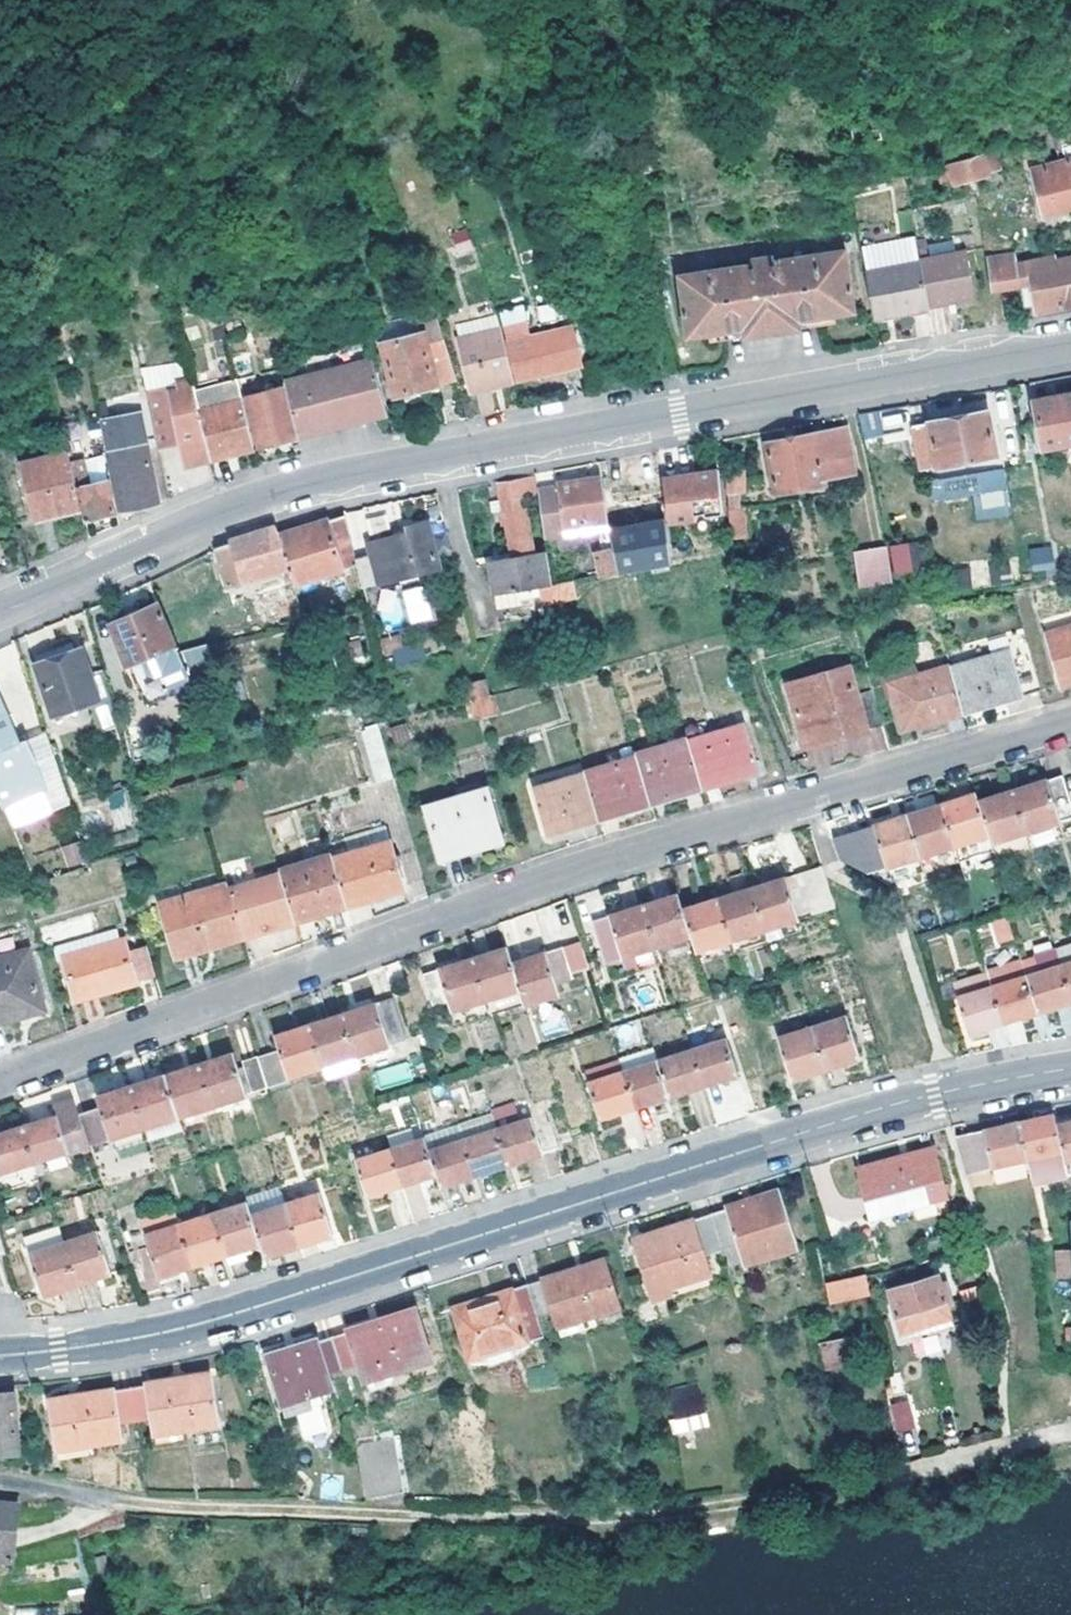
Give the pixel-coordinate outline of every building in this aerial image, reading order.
[(1070,208),(1070,148),(1061,151),(1064,161),(1036,168),(1047,215),(1070,208)] [(999,151),(987,154),(991,173),(1004,170),(999,151)] [(987,154),(952,163),(955,181),(991,173),(987,154)] [(952,163),(938,167),(942,185),(955,181),(952,163)] [(802,328),(801,319),(857,310),(847,248),(775,260),(773,257),(751,261),(751,263),(680,275),(690,335),(746,328),(746,337),(802,328)] [(924,264),(930,298),(945,295),(948,306),(976,299),(966,250),(923,258),(924,264)] [(1070,306),(1070,258),(1053,261),(1052,259),(992,270),(995,289),(1021,286),(1026,307),(1038,306),(1039,312),(1070,306)] [(869,272),(875,308),(895,306),(896,314),(932,307),(930,298),(924,264),(869,272)] [(930,298),(932,307),(948,306),(945,295),(930,298)] [(440,306),(421,312),(425,332),(386,341),(397,394),(440,384),(441,380),(458,376),(448,334),(444,321),(440,306)] [(875,308),(877,317),(896,314),(895,306),(875,308)] [(505,319),(520,378),(583,364),(574,326),(533,335),(528,315),(505,319)] [(227,322),(231,336),(246,331),(242,318),(227,322)] [(216,340),(231,336),(227,322),(212,326),(216,340)] [(513,367),(503,327),(460,338),(473,388),(516,380),(513,367)] [(375,362),(305,379),(318,430),(319,431),(390,414),(383,391),(375,362)] [(242,449),(259,445),(246,397),(242,378),(227,382),(235,414),(242,449)] [(246,397),(259,445),(319,431),(318,430),(305,379),(289,383),(288,387),(246,397)] [(149,391),(160,447),(182,443),(191,441),(195,464),(214,460),(213,456),(208,438),(206,428),(197,389),(194,380),(149,391)] [(213,456),(242,449),(235,414),(227,382),(197,389),(206,428),(208,438),(213,456)] [(99,399),(101,415),(145,410),(143,393),(99,399)] [(1044,446),(1070,441),(1070,395),(1035,402),(1044,446)] [(876,410),(858,415),(865,440),(884,434),(876,410)] [(921,469),(997,454),(988,410),(913,423),(921,469)] [(144,412),(106,420),(112,456),(125,510),(160,501),(144,412)] [(826,476),(856,470),(849,427),(769,442),(778,489),(826,481),(826,476)] [(191,441),(182,443),(185,457),(195,464),(191,441)] [(38,516),(86,504),(76,466),(72,452),(25,465),(38,516)] [(76,466),(86,504),(89,518),(119,511),(112,488),(105,458),(76,466)] [(700,470),(663,475),(664,480),(671,519),(698,515),(698,512),(725,507),(721,466),(700,470)] [(733,536),(735,558),(746,557),(740,490),(746,489),(743,467),(727,469),(733,536)] [(972,499),(974,520),(1009,517),(1005,470),(929,476),(931,502),(972,499)] [(542,588),(553,586),(561,584),(555,553),(535,557),(526,499),(542,496),(541,491),(537,475),(500,482),(512,560),(491,564),(495,595),(542,588)] [(550,530),(611,519),(606,491),(604,475),(560,484),(560,485),(559,487),(541,491),(542,496),(550,530)] [(347,514),(282,535),(287,549),(292,566),(296,581),(360,562),(359,557),(354,538),(347,514)] [(555,553),(561,584),(576,580),(604,574),(602,567),(606,567),(603,550),(616,547),(613,530),(611,519),(550,530),(553,542),(555,553)] [(616,547),(620,570),(674,558),(668,520),(613,530),(616,547)] [(359,557),(360,562),(366,585),(382,581),(442,568),(432,524),(409,529),(409,535),(374,543),(376,553),(359,557)] [(282,535),(279,525),(250,533),(236,537),(236,540),(220,547),(227,570),(245,566),(250,579),(292,566),(287,549),(282,535)] [(861,582),(896,577),(890,543),(855,549),(861,582)] [(1050,545),(1028,548),(1030,572),(1053,570),(1050,545)] [(604,574),(620,570),(616,547),(603,550),(606,567),(602,567),(604,574)] [(444,574),(442,568),(382,581),(384,587),(444,574)] [(542,588),(545,603),(579,595),(576,580),(561,584),(553,586),(542,588)] [(428,584),(401,589),(407,625),(434,620),(428,584)] [(520,593),(498,598),(501,611),(522,606),(520,593)] [(194,677),(180,643),(162,601),(112,622),(129,664),(131,664),(146,699),(194,677)] [(1070,684),(1070,683),(1070,631),(1057,635),(1070,684)] [(1010,652),(957,667),(969,711),(999,702),(1046,690),(1030,636),(1013,640),(1017,651),(1010,652)] [(40,663),(58,713),(103,698),(85,647),(40,663)] [(957,667),(956,665),(896,682),(908,730),(969,711),(957,667)] [(849,737),(888,725),(883,708),(878,690),(862,693),(854,668),(792,685),(807,740),(846,729),(849,737)] [(491,682),(468,682),(468,717),(491,717),(491,682)] [(4,712),(10,709),(0,684),(0,703),(4,712)] [(5,805),(44,788),(33,763),(40,761),(32,739),(23,740),(20,733),(10,709),(4,712),(0,703),(0,793),(5,805)] [(363,729),(373,764),(387,760),(376,725),(363,729)] [(749,725),(691,742),(695,754),(705,790),(764,770),(749,725)] [(27,730),(20,733),(23,740),(32,739),(27,730)] [(653,805),(654,807),(705,790),(695,754),(691,742),(690,740),(638,756),(639,758),(653,805)] [(587,774),(588,776),(602,822),(654,807),(653,805),(639,758),(587,774)] [(50,786),(40,761),(33,763),(44,788),(50,786)] [(602,822),(588,776),(538,791),(553,839),(602,822)] [(1015,791),(1035,850),(1069,840),(1063,823),(1070,820),(1070,806),(1061,777),(1015,791)] [(123,788),(105,793),(117,829),(134,823),(123,788)] [(431,806),(445,860),(507,843),(489,788),(431,806)] [(980,802),(997,853),(1000,860),(1035,850),(1015,791),(980,802)] [(978,795),(944,806),(963,864),(997,853),(980,802),(978,795)] [(927,869),(928,875),(963,864),(944,806),(910,817),(923,859),(927,869)] [(892,869),(923,859),(910,817),(833,841),(838,861),(857,872),(872,868),(889,862),(892,869)] [(345,887),(349,908),(406,890),(393,844),(337,861),(345,887)] [(337,857),(284,872),(284,875),(285,877),(298,923),(349,908),(345,887),(337,861),(337,857)] [(896,884),(928,875),(927,869),(923,859),(892,869),(896,884)] [(232,868),(238,890),(259,884),(253,862),(232,868)] [(752,889),(766,930),(797,920),(793,910),(810,905),(798,874),(752,889)] [(232,892),(246,938),(298,923),(285,877),(259,884),(232,892)] [(179,958),(246,938),(232,892),(230,885),(166,905),(179,958)] [(737,953),(770,942),(769,938),(766,930),(752,889),(719,900),(723,913),(737,953)] [(662,964),(698,953),(696,945),(684,912),(678,896),(642,906),(656,949),(662,964)] [(723,913),(719,900),(684,912),(696,945),(698,953),(702,963),(737,953),(723,913)] [(656,949),(642,906),(591,924),(602,954),(618,948),(622,959),(656,949)] [(76,1000),(158,976),(146,936),(66,959),(76,1000)] [(1003,1024),(1039,1012),(1070,1003),(1070,947),(1057,951),(1023,962),(987,973),(955,982),(971,1034),(1003,1024)] [(511,969),(510,964),(505,948),(472,958),(473,960),(485,1000),(490,1017),(523,1007),(511,969)] [(562,948),(510,964),(511,969),(523,1007),(556,996),(553,984),(571,978),(562,948)] [(45,1009),(29,951),(0,959),(0,1022),(45,1009)] [(451,1011),(485,1000),(473,960),(472,958),(422,976),(432,1005),(448,1001),(451,1011)] [(360,1065),(360,1067),(400,1055),(398,1044),(405,1042),(393,1000),(343,1014),(360,1065)] [(343,1014),(310,1026),(323,1066),(327,1077),(360,1067),(360,1065),(343,1014)] [(848,1019),(814,1030),(780,1041),(794,1081),(827,1071),(860,1059),(848,1019)] [(258,1056),(269,1091),(289,1085),(287,1076),(323,1066),(310,1026),(274,1037),(279,1051),(258,1056)] [(699,1068),(706,1088),(738,1079),(727,1043),(695,1054),(699,1068)] [(200,1064),(212,1105),(247,1095),(233,1054),(200,1064)] [(695,1054),(658,1065),(669,1100),(706,1088),(699,1068),(695,1054)] [(258,1056),(241,1061),(252,1095),(269,1091),(258,1056)] [(601,1120),(636,1111),(625,1075),(621,1062),(589,1072),(594,1086),(592,1086),(601,1120)] [(171,1085),(180,1116),(212,1105),(200,1064),(167,1075),(171,1085)] [(625,1075),(636,1111),(669,1100),(658,1065),(625,1075)] [(167,1075),(133,1086),(143,1118),(145,1127),(180,1116),(171,1085),(167,1075)] [(90,1143),(90,1145),(145,1127),(143,1118),(133,1086),(97,1096),(99,1108),(83,1114),(84,1117),(90,1143)] [(26,1127),(36,1161),(90,1145),(90,1143),(84,1117),(83,1114),(77,1099),(58,1106),(60,1117),(26,1127)] [(491,1111),(493,1119),(508,1165),(559,1150),(547,1113),(518,1123),(511,1105),(491,1111)] [(1027,1147),(1030,1157),(1035,1181),(1070,1173),(1069,1169),(1067,1158),(1058,1123),(1056,1112),(1055,1113),(1039,1117),(1020,1121),(1027,1147)] [(493,1119),(460,1129),(469,1156),(475,1177),(508,1165),(493,1119)] [(1067,1158),(1070,1157),(1070,1120),(1058,1123),(1067,1158)] [(970,1172),(1030,1157),(1027,1147),(1020,1121),(993,1128),(959,1137),(970,1172)] [(36,1161),(26,1127),(0,1135),(0,1172),(36,1161)] [(440,1182),(441,1186),(475,1177),(469,1156),(460,1129),(426,1141),(437,1175),(440,1182)] [(426,1141),(391,1152),(394,1162),(401,1186),(437,1175),(426,1141)] [(947,1196),(934,1151),(860,1171),(874,1218),(947,1196)] [(394,1162),(391,1152),(357,1162),(368,1197),(401,1186),(394,1162)] [(781,1194),(713,1216),(724,1251),(737,1248),(744,1267),(798,1249),(781,1194)] [(287,1208),(298,1245),(331,1235),(318,1195),(286,1205),(287,1208)] [(214,1219),(226,1254),(245,1248),(259,1244),(251,1216),(247,1203),(213,1214),(214,1219)] [(286,1205),(251,1216),(259,1244),(263,1255),(298,1245),(287,1208),(286,1205)] [(133,1270),(140,1292),(160,1287),(159,1284),(156,1273),(179,1267),(191,1263),(187,1249),(179,1224),(174,1208),(118,1226),(133,1270)] [(213,1214),(179,1224),(187,1249),(191,1263),(226,1254),(214,1219),(213,1214)] [(724,1251),(713,1216),(634,1241),(653,1300),(675,1295),(673,1287),(713,1276),(708,1257),(724,1251)] [(76,1280),(63,1242),(58,1224),(23,1235),(43,1294),(77,1284),(76,1280)] [(97,1232),(63,1242),(76,1280),(77,1284),(110,1275),(97,1232)] [(226,1254),(229,1265),(248,1259),(245,1248),(226,1254)] [(1070,1249),(1054,1250),(1056,1278),(1070,1277),(1070,1273),(1070,1249)] [(605,1261),(528,1285),(538,1317),(554,1313),(560,1327),(620,1307),(605,1261)] [(181,1278),(179,1267),(156,1273),(159,1284),(181,1278)] [(873,1293),(869,1275),(826,1285),(831,1302),(873,1293)] [(907,1338),(956,1322),(951,1304),(958,1303),(951,1280),(944,1282),(943,1276),(892,1292),(907,1338)] [(538,1317),(528,1285),(456,1309),(474,1361),(545,1337),(538,1317)] [(346,1334),(333,1337),(343,1368),(355,1365),(360,1381),(430,1359),(416,1310),(348,1331),(346,1334)] [(958,1331),(956,1322),(907,1338),(909,1345),(958,1331)] [(852,1336),(824,1341),(828,1366),(855,1360),(852,1336)] [(343,1368),(333,1337),(315,1344),(314,1341),(265,1356),(281,1404),(292,1401),(308,1397),(319,1394),(330,1391),(325,1375),(343,1368)] [(131,1388),(136,1421),(150,1419),(153,1435),(215,1426),(210,1376),(131,1388)] [(670,1434),(707,1429),(700,1384),(663,1389),(670,1434)] [(120,1424),(136,1421),(131,1388),(51,1399),(58,1450),(122,1441),(120,1424)] [(19,1451),(14,1393),(0,1395),(0,1452),(19,1451)] [(325,1432),(318,1407),(322,1406),(319,1394),(308,1397),(292,1401),(302,1438),(325,1432)] [(909,1400),(889,1403),(893,1434),(913,1430),(909,1400)] [(363,1496),(402,1492),(393,1438),(356,1443),(363,1496)] [(11,1558),(17,1505),(0,1503),(0,1556),(11,1558)]
